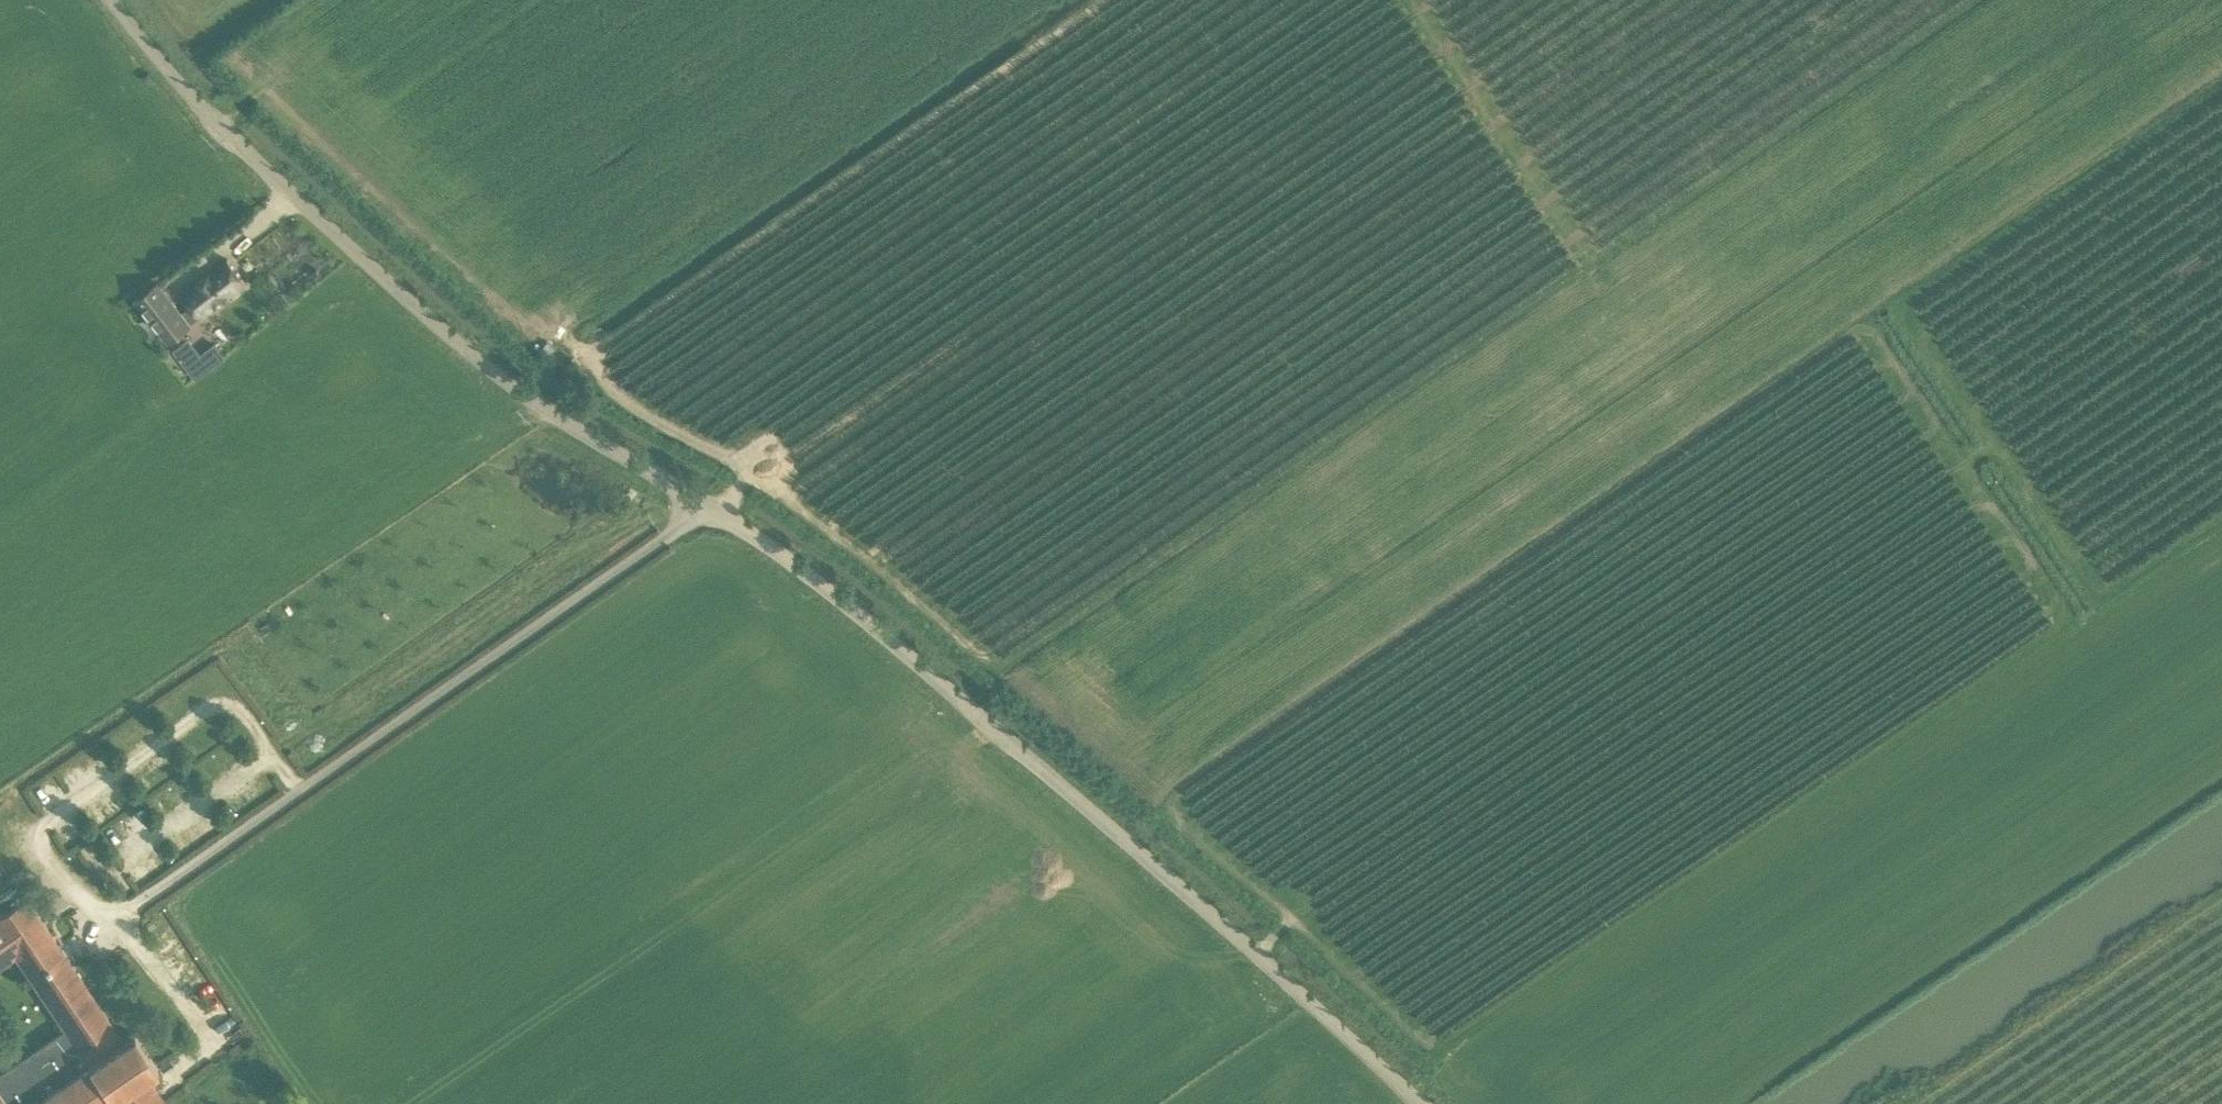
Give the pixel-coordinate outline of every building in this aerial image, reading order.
[(153,77),(148,71),(142,76),(147,83),(153,77)] [(228,258),(181,292),(191,304),(183,311),(159,281),(136,300),(169,341),(192,322),(245,282),(228,258)] [(215,342),(201,352),(212,366),(226,355),(215,342)] [(146,1074),(157,1067),(133,1031),(122,1038),(26,897),(0,914),(0,967),(15,957),(64,1030),(0,1073),(0,1103),(166,1103),(146,1074)]
